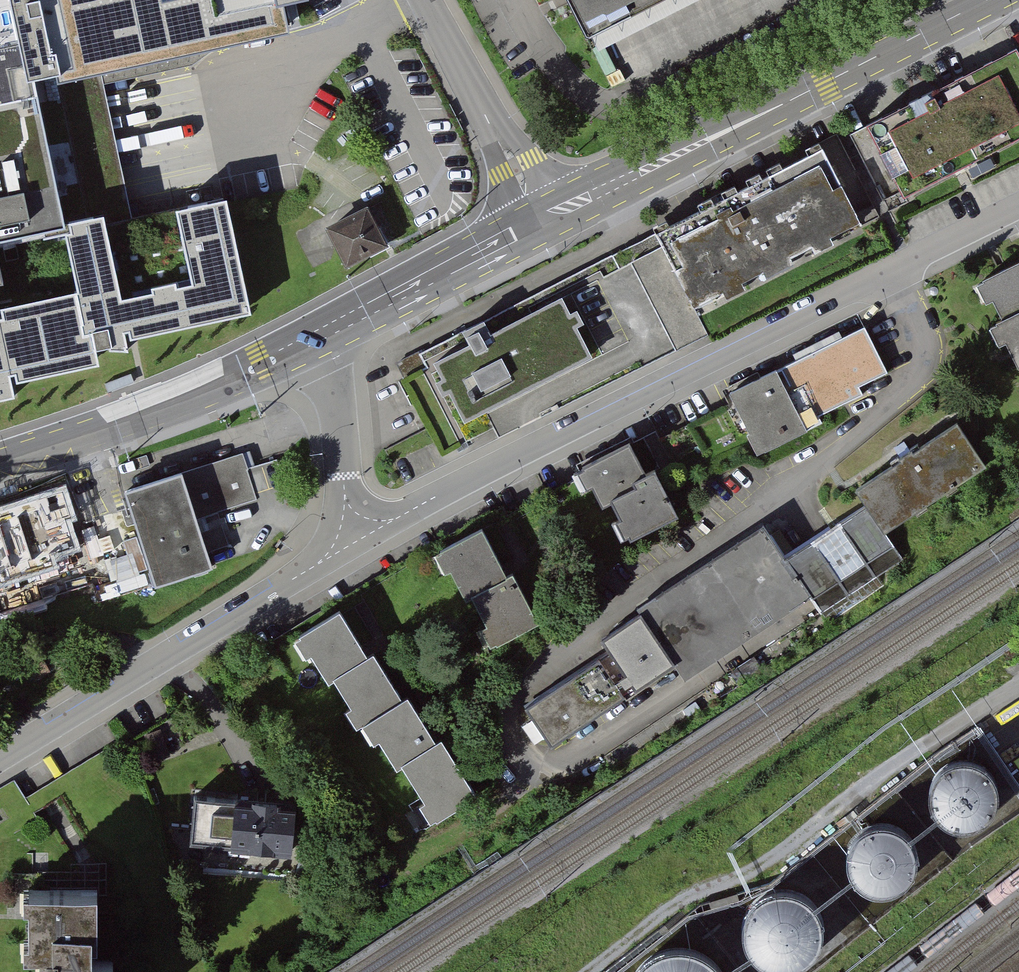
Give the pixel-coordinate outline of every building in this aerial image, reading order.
[(17,396),(13,378),(102,360),(99,347),(132,339),(254,311),(228,190),(178,201),(130,211),(102,76),(57,85),(40,0),(0,0),(0,399),(17,396)] [(57,85),(102,76),(289,34),(282,6),(309,1),(309,0),(40,0),(57,85)] [(592,43),(678,0),(570,0),(592,43)] [(891,206),(961,171),(1018,142),(1018,46),(906,103),(888,113),(853,131),(891,206)] [(654,228),(696,308),(864,221),(823,141),(654,228)] [(368,208),(327,229),(346,268),(387,247),(368,208)] [(981,276),(999,316),(992,319),(1011,361),(1018,358),(1018,259),(981,276)] [(436,361),(465,420),(594,356),(565,297),(436,361)] [(872,325),(737,389),(767,451),(816,428),(810,417),(896,376),(872,325)] [(627,649),(536,706),(562,746),(683,669),(691,681),(820,600),(828,612),(909,561),(893,536),(1003,467),(972,419),(869,485),(878,500),(794,553),(777,527),(653,606),(658,613),(619,637),(627,649)] [(643,443),(590,469),(610,509),(623,503),(642,541),(695,515),(671,467),(658,474),(643,443)] [(241,454),(124,492),(155,586),(214,567),(198,519),(256,501),(254,494),(246,469),(241,454)] [(258,493),(285,488),(279,458),(253,463),(258,493)] [(65,487),(0,508),(0,580),(86,552),(65,487)] [(498,525),(449,547),(474,604),(487,598),(507,643),(549,625),(526,572),(520,575),(498,525)] [(372,657),(341,607),(299,632),(328,679),(336,675),(353,702),(345,707),(357,727),(364,722),(375,740),(379,738),(397,767),(404,764),(438,820),(476,797),(439,737),(436,739),(407,692),(401,696),(377,655),(372,657)] [(940,772),(933,780),(928,789),(927,799),(929,810),(934,819),(942,826),(952,829),(962,830),(972,827),(981,821),(987,813),(991,803),(990,792),(987,782),(980,774),(971,769),(961,766),(950,768),(940,772)] [(0,788),(0,824),(33,803),(16,778),(0,788)] [(296,802),(194,795),(190,846),(293,853),(296,802)] [(853,839),(848,849),(847,859),(849,870),(855,879),(864,886),(874,889),(885,889),(895,886),(904,879),(909,870),(912,859),(911,849),(906,839),(899,831),(890,827),(880,825),(869,826),(860,831),(853,839)] [(28,884),(27,950),(45,950),(45,971),(113,971),(113,956),(93,956),(95,886),(28,884)] [(744,948),(752,958),(762,965),(775,969),(788,968),(800,962),(809,954),(815,942),(817,929),(815,917),(808,905),(798,897),(787,892),(774,892),(762,895),(752,902),(744,912),(740,924),(740,936),(744,948)] [(719,970),(708,957),(693,950),(676,947),(660,950),(645,958),(634,971),(633,971),(720,971),(719,970)]
